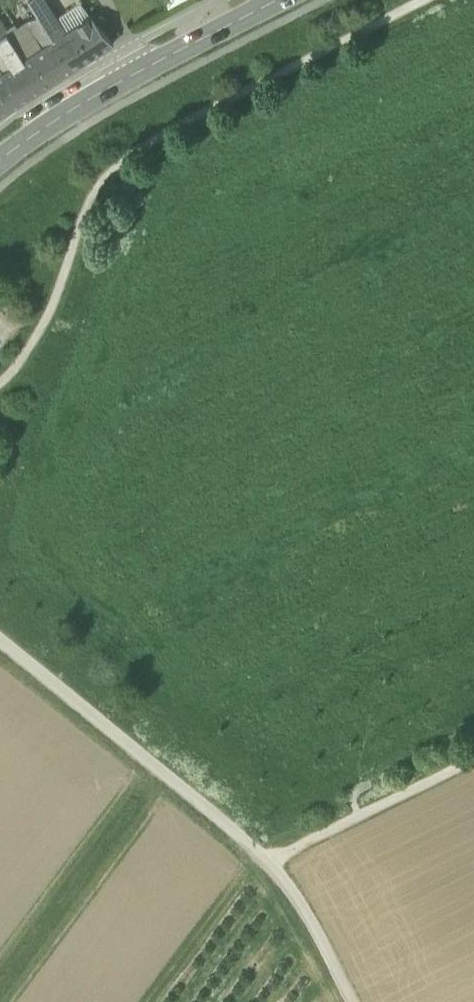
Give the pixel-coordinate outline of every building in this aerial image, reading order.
[(66,31),(57,18),(49,5),(48,6),(45,0),(28,0),(37,14),(54,39),(66,31)] [(81,2),(57,18),(66,31),(75,25),(91,15),(81,2)] [(44,45),(54,39),(37,14),(27,21),(44,45)] [(91,15),(75,25),(94,55),(113,42),(91,15)] [(66,31),(54,39),(73,68),(94,55),(75,25),(66,31)] [(13,65),(23,59),(7,34),(0,38),(0,46),(13,65)] [(44,45),(33,52),(52,81),(73,68),(54,39),(44,45)] [(3,72),(13,65),(0,46),(0,67),(3,72)] [(33,52),(23,59),(13,65),(32,94),(52,81),(33,52)] [(0,74),(0,90),(11,108),(32,94),(13,65),(3,72),(0,74)] [(11,108),(0,90),(0,115),(11,108)]
